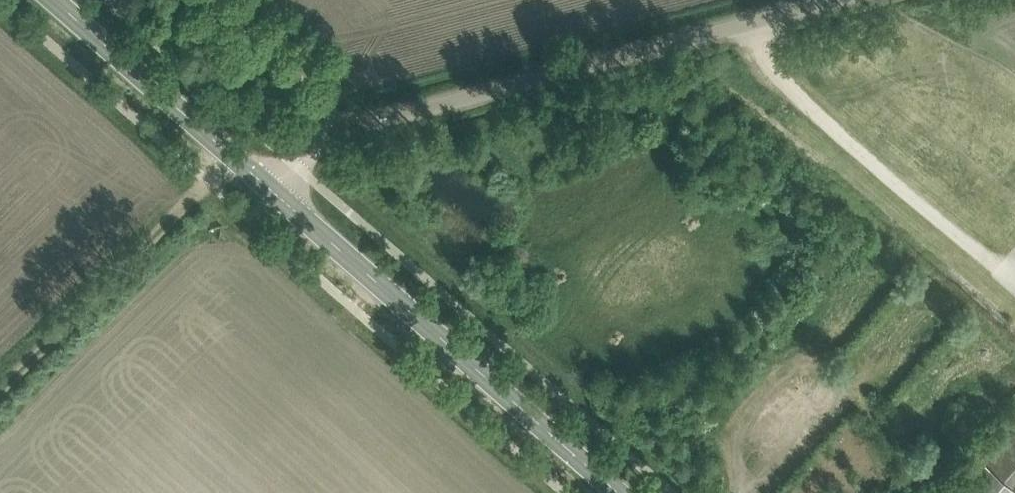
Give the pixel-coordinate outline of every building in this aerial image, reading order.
[(958,492),(1014,492),(1014,486),(1012,483),(1014,480),(1014,425),(986,461),(958,492)]
